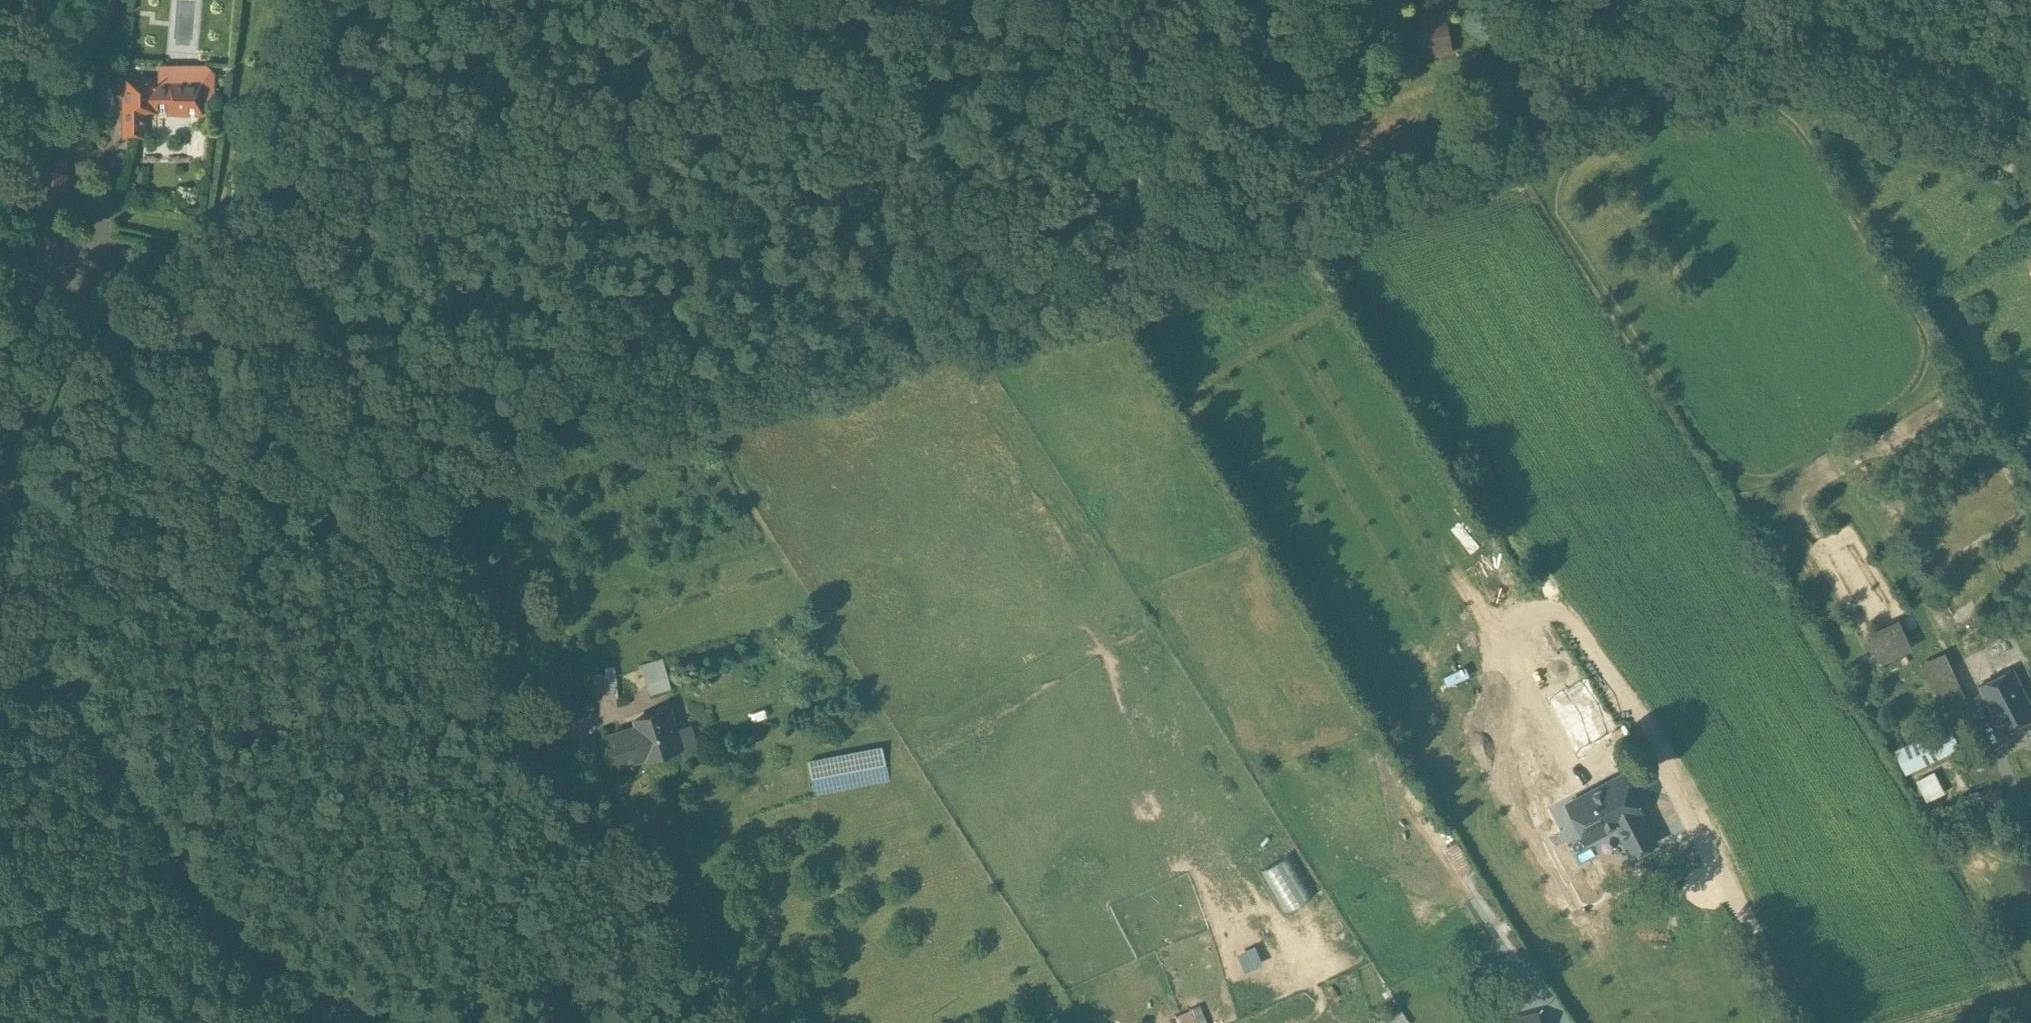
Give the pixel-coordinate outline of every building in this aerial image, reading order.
[(1447,21),(1420,25),(1423,44),(1450,40),(1447,21)] [(1450,40),(1423,44),(1424,55),(1452,51),(1450,40)] [(1414,44),(1366,51),(1368,64),(1415,57),(1414,44)] [(203,82),(159,82),(159,77),(125,77),(126,137),(145,137),(146,113),(159,113),(159,111),(184,112),(184,115),(203,116),(203,82)] [(65,173),(41,168),(35,199),(59,204),(65,173)] [(1899,617),(1868,632),(1881,658),(1911,644),(1899,617)] [(1922,660),(1929,674),(1951,664),(1945,650),(1922,660)] [(664,656),(643,661),(651,690),(672,684),(664,656)] [(1967,697),(1951,664),(1929,674),(1949,718),(1965,710),(1960,700),(1967,697)] [(2013,665),(1979,682),(2002,728),(2030,714),(2030,701),(2013,665)] [(678,726),(670,704),(638,715),(640,721),(649,749),(650,751),(682,741),(678,726)] [(1613,719),(1541,757),(1555,782),(1626,744),(1613,719)] [(640,721),(610,731),(619,759),(649,749),(640,721)] [(1950,721),(1919,736),(1895,747),(1905,770),(1960,744),(1950,721)] [(691,722),(678,726),(682,741),(684,745),(697,740),(691,722)] [(884,742),(809,757),(816,792),(890,777),(884,742)] [(1927,797),(1946,787),(1934,765),(1916,775),(1927,797)] [(1592,782),(1567,795),(1577,813),(1602,800),(1592,782)] [(1589,835),(1644,805),(1633,784),(1602,800),(1577,813),(1589,835)] [(1557,800),(1578,840),(1589,835),(1577,813),(1567,795),(1557,800)] [(1705,873),(1682,831),(1648,850),(1671,892),(1672,891),(1703,874),(1705,873)] [(1289,853),(1260,869),(1283,910),(1312,893),(1289,853)] [(1204,1003),(1172,1011),(1175,1022),(1209,1022),(1204,1003)] [(1403,1010),(1396,1015),(1401,1022),(1411,1022),(1403,1010)] [(1493,1022),(1542,1022),(1539,1012),(1493,1022)]
